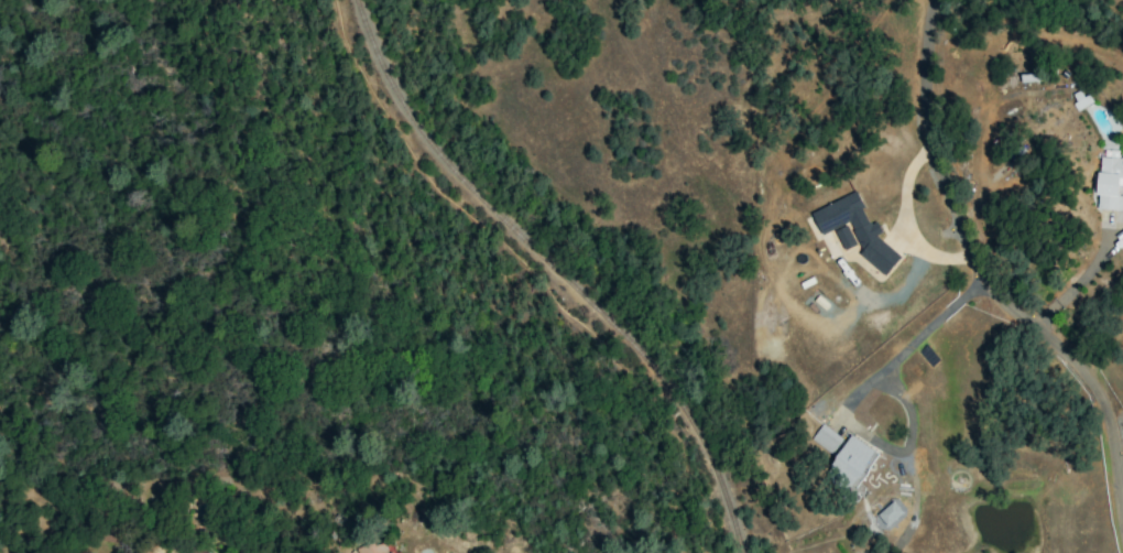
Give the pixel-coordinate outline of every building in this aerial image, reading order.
[(1118,157),(1118,151),(1099,150),(1096,209),(1122,211),(1122,157),(1118,157)] [(811,212),(821,235),(849,223),(860,250),(857,254),(886,276),(901,256),(876,237),(880,232),(875,221),(868,224),(861,209),(863,207),(856,192),(811,212)] [(844,250),(856,245),(846,225),(834,230),(844,250)] [(810,439),(830,455),(842,439),(822,424),(810,439)] [(857,487),(876,451),(848,436),(828,472),(857,487)] [(902,513),(892,501),(876,515),(886,527),(902,513)] [(385,542),(359,549),(360,552),(387,552),(385,542)]
